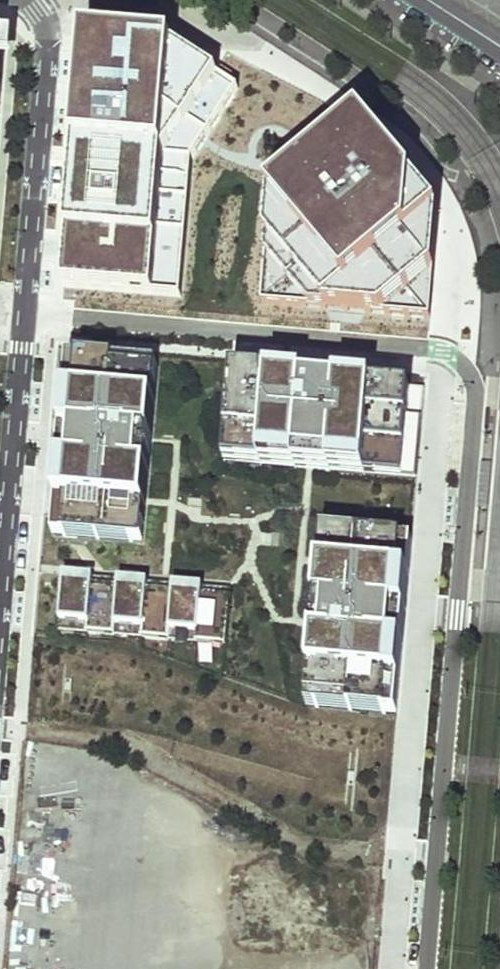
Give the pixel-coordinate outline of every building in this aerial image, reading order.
[(82,41),(61,291),(181,301),(193,158),(238,88),(176,49),(82,41)] [(363,120),(270,199),(260,305),(431,320),(440,212),(363,120)] [(165,364),(73,356),(55,536),(147,545),(165,364)] [(422,387),(234,371),(227,463),(414,478),(422,387)] [(411,534),(323,527),(308,707),(312,707),(396,714),(411,534)] [(236,594),(66,578),(61,630),(231,646),(236,594)]
